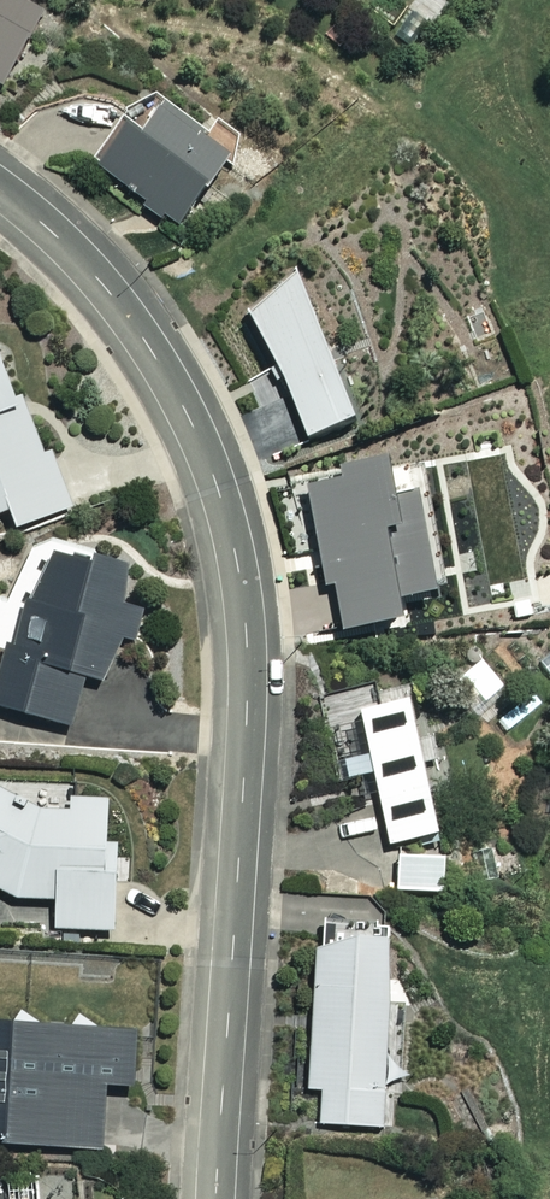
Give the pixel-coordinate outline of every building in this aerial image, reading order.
[(29,0),(0,0),(0,80),(2,81),(42,7),(29,0)] [(230,150),(148,91),(96,162),(178,221),(230,150)] [(358,424),(301,292),(252,314),(310,445),(358,424)] [(0,357),(0,510),(8,507),(18,528),(68,505),(0,357)] [(391,491),(384,455),(341,463),(343,472),(304,480),(325,581),(332,579),(341,625),(399,613),(396,593),(435,586),(415,487),(391,491)] [(48,544),(23,640),(10,637),(0,677),(0,705),(74,724),(87,673),(108,678),(120,633),(135,637),(143,605),(121,599),(130,565),(48,544)] [(503,685),(473,642),(453,657),(483,700),(503,685)] [(437,830),(407,693),(359,704),(388,841),(437,830)] [(0,786),(0,887),(19,896),(56,896),(56,927),(118,928),(119,839),(106,839),(107,795),(66,794),(66,805),(40,805),(0,786)] [(444,851),(398,851),(398,890),(444,890),(444,851)] [(388,934),(316,931),(309,1088),(323,1088),(321,1123),(383,1125),(385,1076),(404,1077),(405,1060),(383,1059),(388,934)] [(0,1016),(0,1132),(2,1132),(1,1140),(99,1147),(104,1080),(134,1083),(138,1026),(0,1016)]
